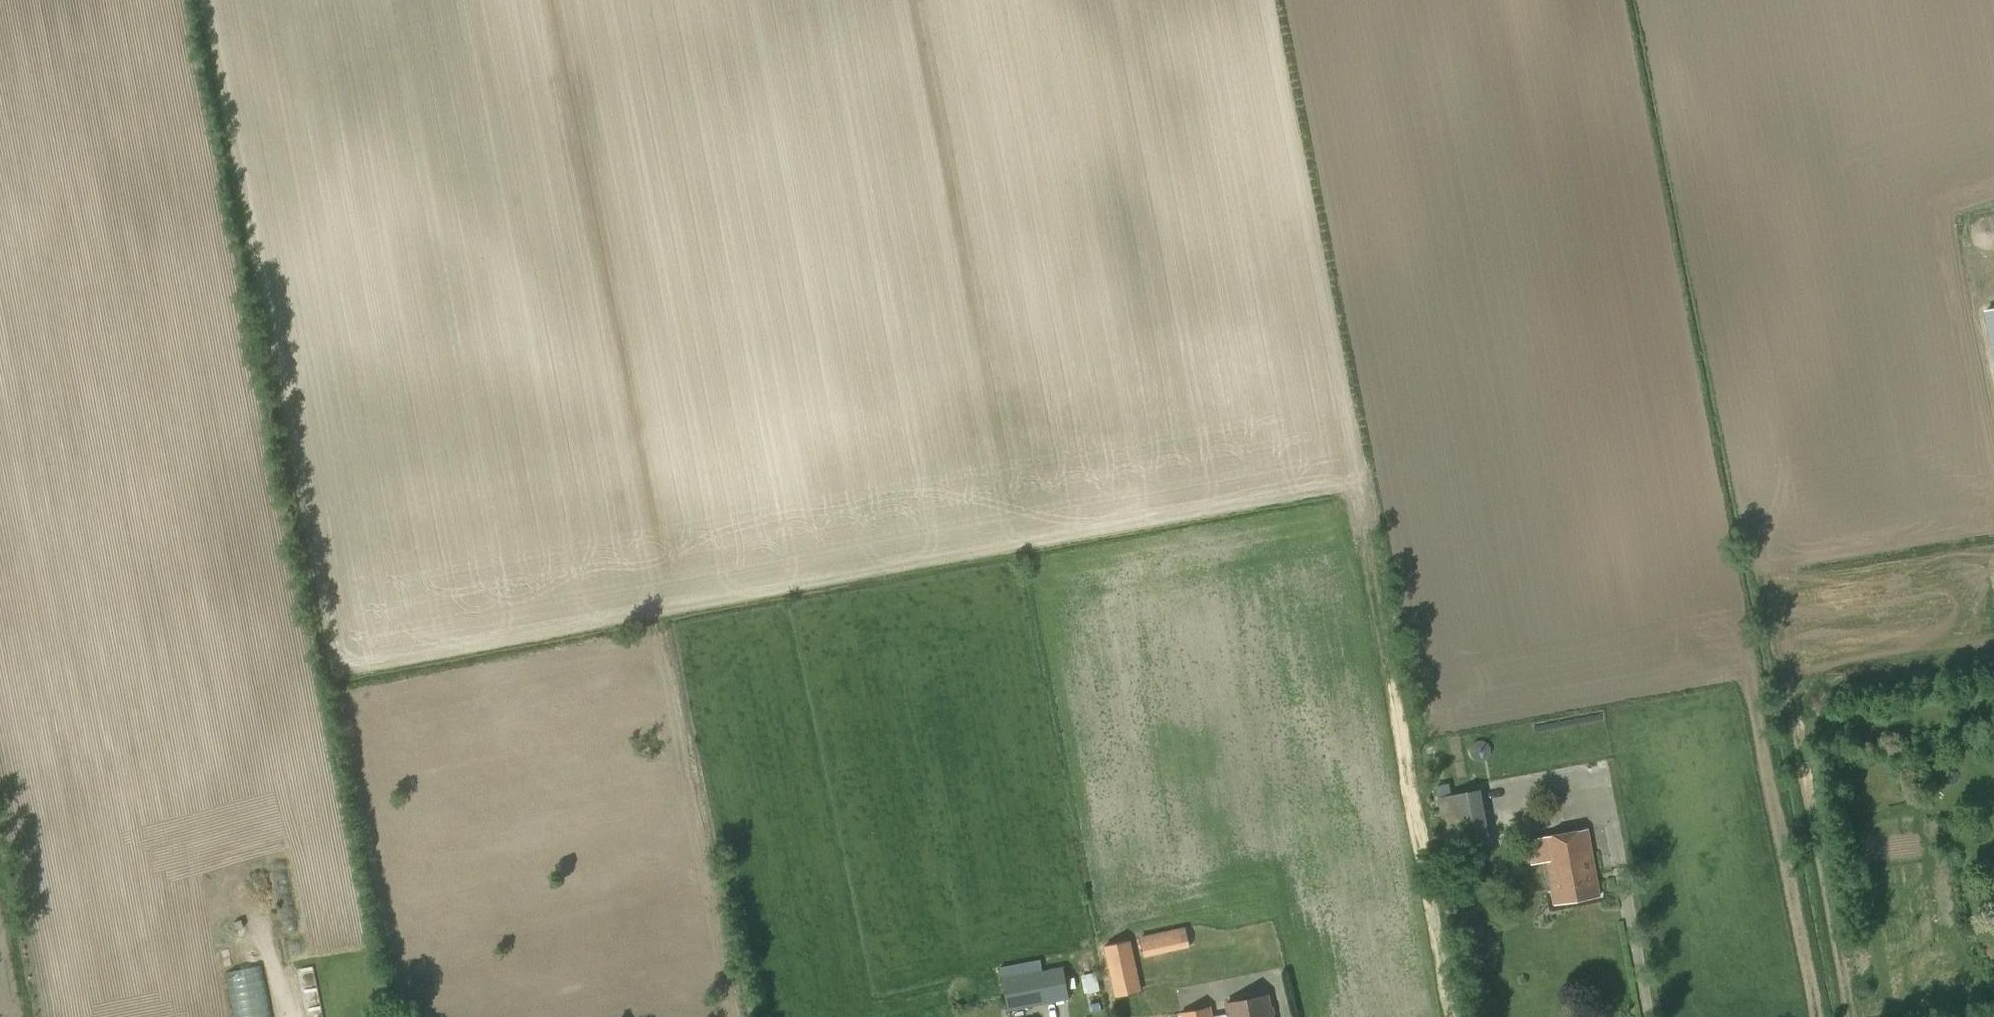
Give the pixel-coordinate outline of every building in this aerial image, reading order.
[(1447,852),(1490,844),(1480,789),(1437,797),(1447,852)] [(1554,905),(1599,897),(1587,830),(1541,839),(1554,905)] [(245,841),(220,845),(222,854),(246,850),(245,841)] [(1144,958),(1178,950),(1173,929),(1139,937),(1144,958)] [(1134,937),(1107,941),(1113,992),(1140,989),(1134,937)] [(229,969),(240,1016),(277,1016),(265,961),(229,969)] [(1063,967),(1043,971),(1049,1004),(1069,1000),(1063,967)] [(1008,1012),(1028,1008),(1022,975),(1002,979),(1008,1012)] [(1267,996),(1226,1004),(1228,1015),(1218,1016),(1271,1016),(1267,996)] [(1210,1008),(1181,1013),(1182,1016),(1212,1016),(1210,1008)]
